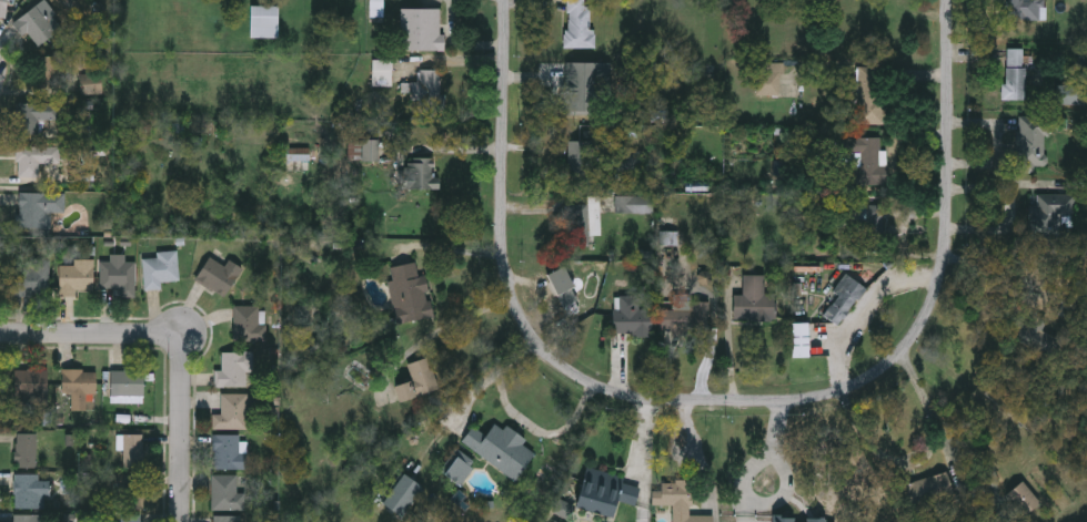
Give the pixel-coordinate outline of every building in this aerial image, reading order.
[(6,18),(0,17),(0,0),(8,0),(6,18)] [(565,48),(565,0),(587,0),(587,30),(595,30),(595,48),(565,48)] [(1007,19),(1007,0),(1044,0),(1044,19),(1007,19)] [(18,16),(48,3),(60,32),(30,45),(18,16)] [(250,38),(250,6),(278,6),(278,38),(250,38)] [(401,8),(442,8),(442,51),(401,51),(401,8)] [(1005,99),(1005,48),(1026,48),(1026,99),(1005,99)] [(392,59),(392,86),(371,86),(371,59),(392,59)] [(782,95),(757,95),(756,62),(781,62),(782,95)] [(885,124),(857,124),(857,66),(885,66),(885,124)] [(587,69),(587,112),(565,112),(565,69),(587,69)] [(441,70),(440,112),(413,111),(413,82),(419,82),(419,70),(441,70)] [(60,103),(60,121),(38,121),(38,134),(16,134),(16,103),(60,103)] [(1016,168),(1016,119),(1047,120),(1046,170),(1016,168)] [(841,185),(841,137),(880,137),(880,150),(887,150),(887,185),(841,185)] [(376,140),(376,161),(361,161),(361,140),(376,140)] [(593,141),(593,178),(568,178),(568,141),(593,141)] [(60,164),(39,164),(39,177),(17,177),(17,147),(60,147),(60,164)] [(310,161),(282,161),(282,147),(310,147),(310,161)] [(641,171),(615,171),(615,151),(641,151),(641,171)] [(64,213),(51,213),(51,228),(18,228),(18,193),(64,193),(64,213)] [(1033,224),(1034,194),(1075,195),(1074,235),(1037,234),(1037,225),(1033,224)] [(652,213),(627,213),(627,197),(652,197),(652,213)] [(566,246),(566,205),(587,205),(587,246),(566,246)] [(867,238),(867,206),(879,206),(879,238),(867,238)] [(162,289),(144,289),(144,256),(179,256),(179,280),(162,282),(162,289)] [(242,269),(224,298),(194,278),(209,256),(224,266),(229,260),(242,269)] [(73,266),(73,259),(93,259),(93,295),(60,295),(60,266),(73,266)] [(50,260),(50,297),(14,297),(14,267),(32,267),(32,260),(50,260)] [(135,262),(135,297),(121,297),(121,288),(100,288),(100,262),(135,262)] [(431,318),(396,323),(389,267),(423,262),(431,318)] [(733,295),(743,295),(743,275),(762,275),(762,320),(733,320),(733,295)] [(866,289),(837,325),(819,310),(848,275),(866,289)] [(640,297),(638,309),(653,309),(653,335),(617,335),(618,296),(640,297)] [(707,301),(707,330),(673,331),(673,301),(707,301)] [(266,306),(266,340),(234,340),(234,306),(266,306)] [(792,357),(792,323),(808,323),(808,357),(792,357)] [(254,371),(245,371),(245,386),(215,386),(215,371),(222,371),(222,351),(254,351),(254,371)] [(407,364),(430,357),(440,389),(399,401),(393,386),(412,380),(407,364)] [(97,368),(95,391),(84,391),(84,406),(71,406),(71,395),(62,395),(62,367),(97,368)] [(48,368),(48,396),(14,396),(14,368),(48,368)] [(111,368),(144,368),(144,400),(111,400),(111,368)] [(222,414),(222,393),(249,393),(249,428),(212,428),(212,414),(222,414)] [(462,441),(473,426),(485,436),(494,423),(503,430),(506,426),(526,441),(523,446),(535,453),(515,480),(462,441)] [(37,431),(37,465),(17,465),(17,431),(37,431)] [(123,468),(123,431),(143,431),(143,468),(123,468)] [(441,472),(457,449),(476,462),(460,485),(441,472)] [(617,500),(613,518),(571,506),(568,518),(555,513),(558,501),(575,504),(585,468),(642,482),(635,505),(617,500)] [(910,510),(903,485),(945,471),(954,495),(910,510)] [(14,473),(48,473),(48,506),(14,506),(14,473)] [(424,490),(401,519),(381,502),(404,473),(424,490)] [(143,474),(143,508),(123,508),(123,474),(143,474)] [(212,511),(212,475),(238,475),(238,492),(244,492),(244,511),(212,511)] [(713,515),(713,521),(681,521),(673,521),(673,505),(652,504),(652,491),(661,491),(662,480),(692,481),(691,515),(713,515)] [(1025,515),(1007,493),(1023,480),(1040,503),(1025,515)] [(43,513),(43,521),(13,521),(13,513),(43,513)] [(142,513),(142,521),(109,521),(109,520),(119,520),(119,513),(142,513)]
